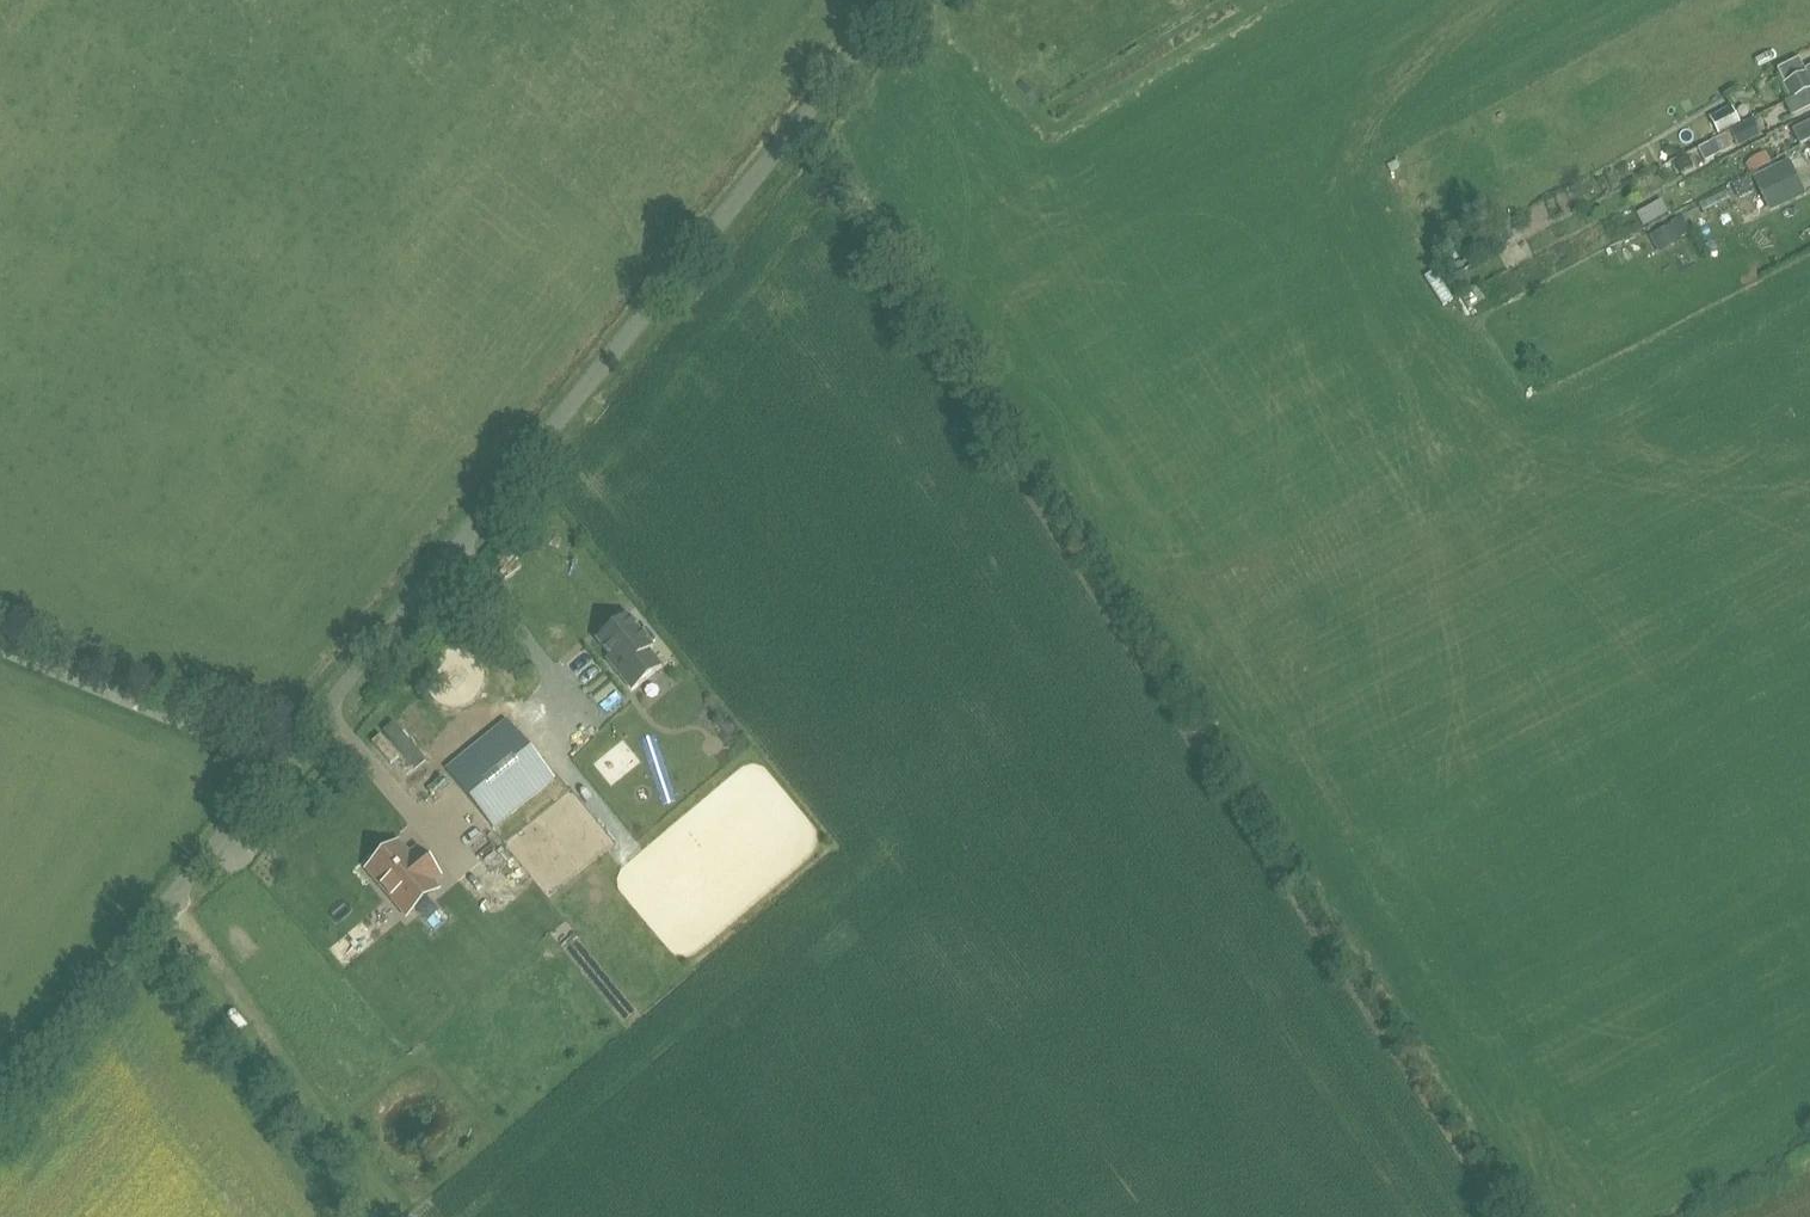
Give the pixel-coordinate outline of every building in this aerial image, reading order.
[(1793,60),(1776,69),(1785,83),(1784,84),(1791,98),(1809,89),(1809,66),(1804,69),(1799,58),(1793,60)] [(1791,99),(1787,101),(1794,116),(1809,107),(1809,89),(1791,98),(1791,99)] [(1730,107),(1709,118),(1718,134),(1739,123),(1730,107)] [(1793,131),(1801,146),(1809,141),(1809,123),(1793,131)] [(1731,148),(1728,144),(1724,135),(1697,149),(1704,162),(1731,148)] [(1769,162),(1764,151),(1749,159),(1745,165),(1749,173),(1769,162)] [(1762,196),(1798,178),(1789,160),(1753,178),(1762,196)] [(1733,186),(1740,200),(1754,193),(1747,179),(1733,186)] [(1657,220),(1650,206),(1636,213),(1643,227),(1657,220)] [(1659,254),(1681,242),(1672,225),(1650,236),(1659,254)] [(1464,287),(1457,273),(1448,277),(1455,291),(1464,287)] [(627,616),(597,641),(610,657),(607,660),(633,691),(663,667),(650,651),(654,648),(652,645),(657,641),(647,629),(642,633),(627,616)] [(450,768),(496,826),(555,778),(509,720),(450,768)] [(416,769),(429,757),(396,721),(374,741),(394,763),(403,755),(416,769)] [(413,913),(444,886),(438,879),(445,873),(423,847),(416,853),(406,841),(375,867),(413,913)]
